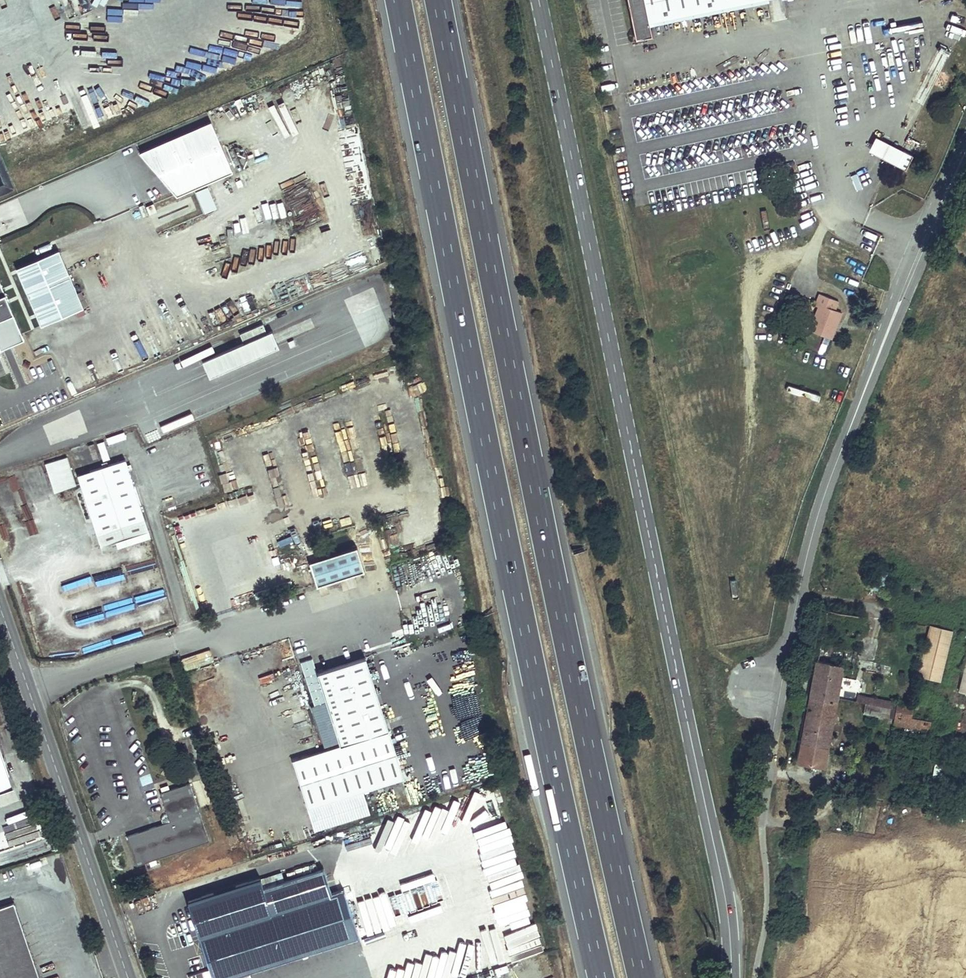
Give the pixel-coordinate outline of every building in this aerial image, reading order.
[(760,0),(627,0),(635,40),(653,36),(650,24),(760,0)] [(233,172),(211,121),(139,152),(177,196),(233,172)] [(872,122),(865,138),(892,149),(898,133),(872,122)] [(898,133),(892,149),(901,153),(908,137),(898,133)] [(6,154),(19,150),(15,137),(2,141),(6,154)] [(860,187),(857,173),(851,174),(855,188),(860,187)] [(207,184),(193,190),(202,212),(216,207),(207,184)] [(84,308),(59,250),(16,268),(41,326),(84,308)] [(809,315),(832,324),(842,298),(834,295),(837,286),(819,280),(815,292),(817,293),(813,304),(809,315)] [(22,334),(0,282),(0,343),(22,334)] [(210,377),(279,347),(272,330),(267,332),(263,323),(240,333),(244,343),(202,361),(210,377)] [(0,349),(24,339),(22,334),(0,343),(0,348),(0,349)] [(787,360),(785,366),(801,371),(803,365),(787,360)] [(67,456),(45,463),(54,493),(76,486),(67,456)] [(118,548),(115,541),(149,530),(125,459),(77,474),(103,553),(118,548)] [(309,562),(317,586),(365,571),(357,547),(309,562)] [(874,568),(870,588),(886,591),(890,571),(874,568)] [(949,630),(927,625),(916,675),(938,681),(949,630)] [(957,690),(965,692),(965,651),(957,690)] [(404,778),(404,777),(365,657),(317,672),(312,658),(300,662),(314,706),(326,702),(329,709),(316,712),(324,737),(337,733),(340,745),(292,760),(308,808),(404,778)] [(843,664),(817,659),(798,762),(823,767),(843,664)] [(865,702),(892,707),(893,701),(857,694),(856,700),(865,702)] [(864,712),(890,717),(892,707),(865,702),(864,712)] [(911,704),(897,702),(895,718),(893,724),(929,730),(931,720),(909,716),(911,704)] [(0,746),(0,791),(14,786),(0,746)] [(163,823),(127,835),(137,865),(209,840),(189,782),(170,789),(162,792),(160,792),(167,814),(170,821),(163,823)] [(161,819),(163,823),(170,821),(167,814),(163,815),(161,819)] [(359,936),(344,890),(332,894),(323,868),(284,880),(263,887),(260,878),(188,901),(209,969),(188,976),(189,977),(230,977),(359,936)] [(281,871),(260,878),(263,887),(284,880),(281,871)] [(55,879),(53,872),(47,874),(49,881),(55,879)] [(14,903),(0,907),(0,977),(39,977),(14,903)]
